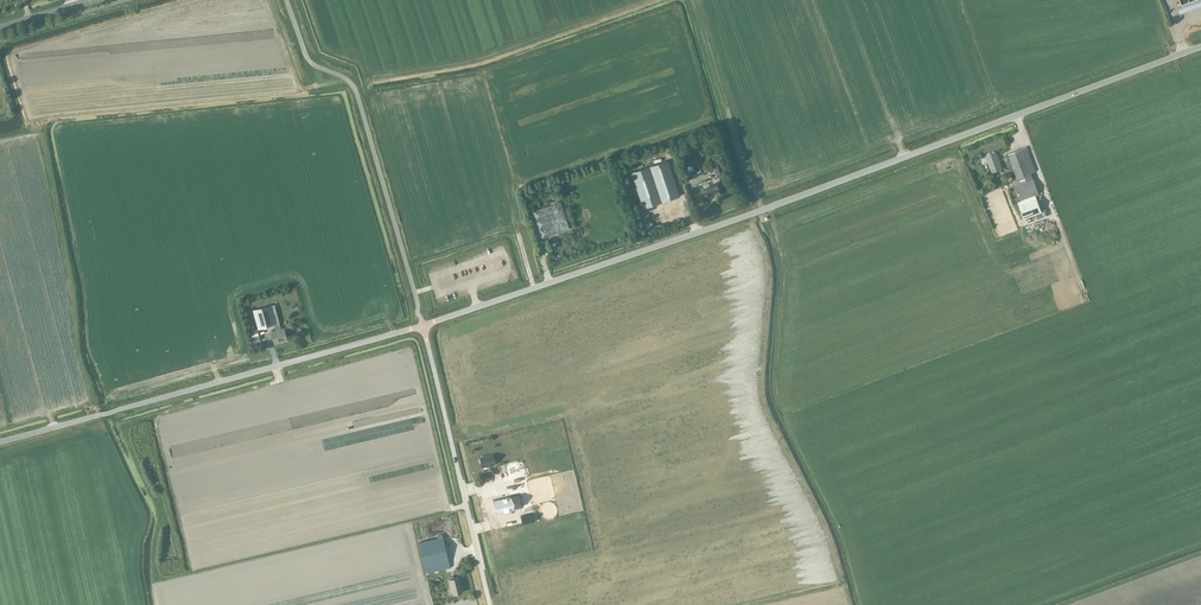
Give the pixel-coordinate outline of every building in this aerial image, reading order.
[(1180,2),(1177,3),(1176,3),(1181,16),(1181,15),(1180,14),(1200,6),(1200,0),(1179,0),(1180,2)] [(1026,146),(1008,153),(1017,178),(1014,180),(1015,185),(1021,200),(1035,195),(1039,194),(1039,193),(1033,178),(1032,173),(1036,172),(1026,146)] [(992,173),(1002,169),(996,152),(986,155),(992,173)] [(643,209),(679,196),(667,160),(631,173),(643,209)] [(716,175),(723,172),(720,163),(713,165),(716,175)] [(706,198),(720,193),(717,183),(712,185),(712,186),(703,189),(706,198)] [(1021,200),(1017,201),(1018,202),(1024,219),(1042,212),(1036,198),(1035,195),(1021,200)] [(542,239),(569,229),(560,202),(533,211),(542,239)] [(279,323),(278,318),(274,304),(254,310),(259,328),(275,324),(276,330),(272,331),(275,342),(282,340),(282,342),(288,340),(284,328),(281,329),(279,323)] [(261,342),(256,329),(249,331),(253,345),(261,342)] [(481,468),(495,464),(492,454),(479,458),(481,468)] [(509,497),(495,500),(497,512),(512,509),(522,507),(519,495),(509,497)] [(533,513),(520,516),(520,517),(521,516),(522,524),(535,521),(534,521),(532,514),(533,514),(533,513)] [(450,568),(442,537),(442,535),(437,536),(437,538),(418,543),(425,574),(450,568)] [(453,594),(462,592),(458,577),(448,580),(451,590),(452,590),(453,594)]
